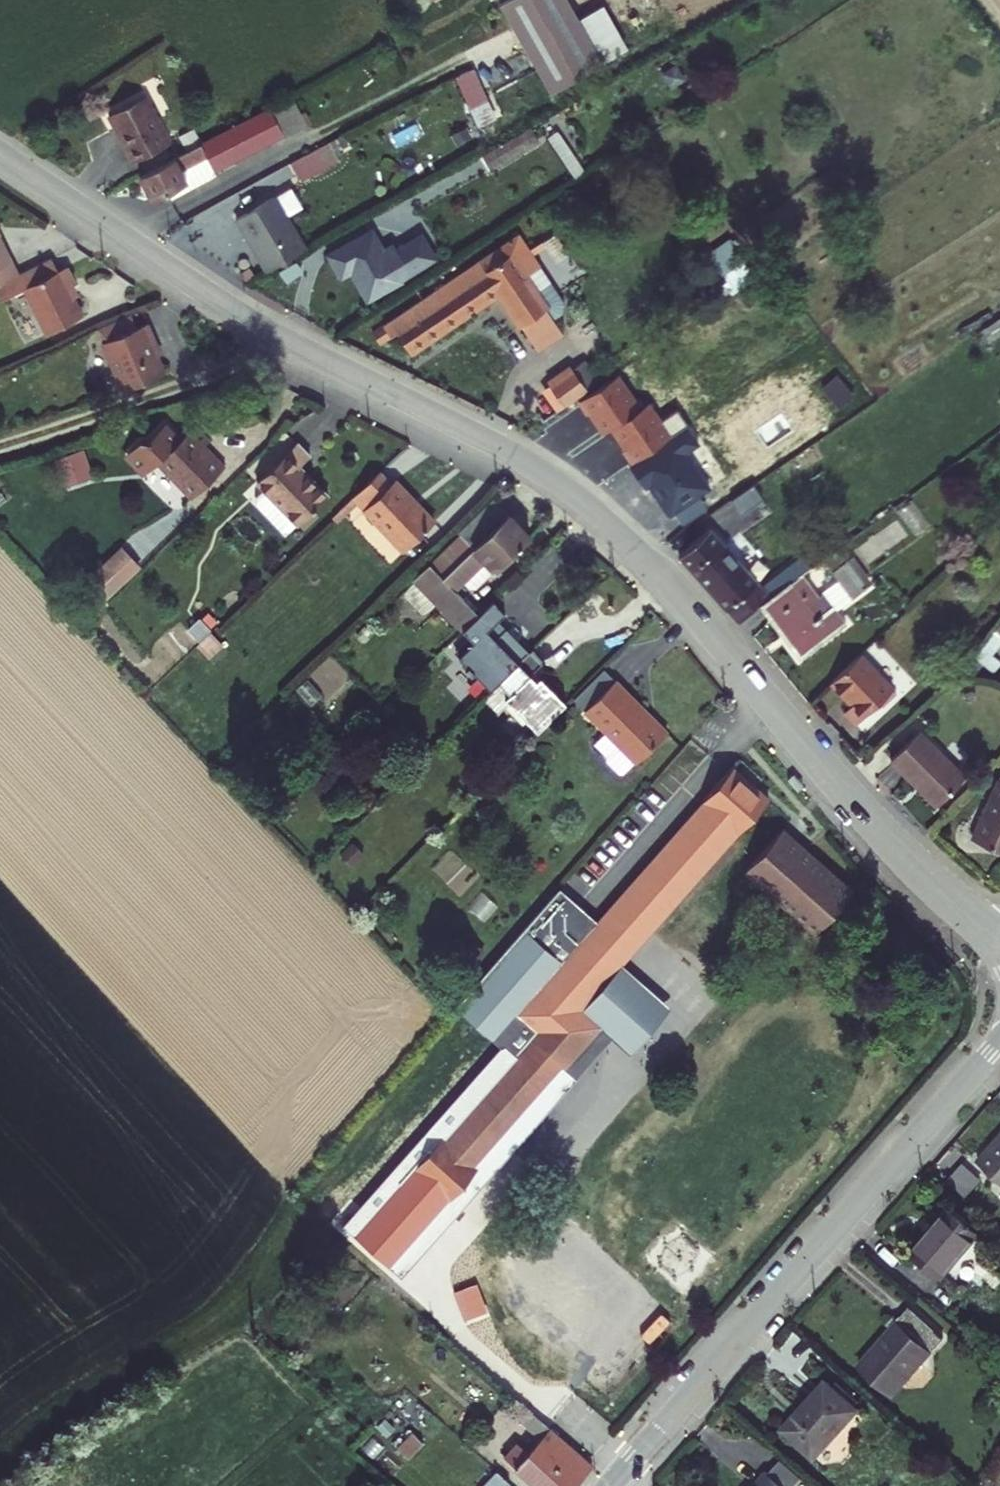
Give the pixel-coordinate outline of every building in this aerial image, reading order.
[(539,81),(591,51),(562,0),(493,0),(539,81)] [(457,100),(473,93),(460,63),(444,70),(457,100)] [(293,96),(204,143),(217,169),(307,121),(293,96)] [(144,97),(108,116),(136,164),(172,143),(144,97)] [(530,133),(556,171),(565,165),(539,126),(530,133)] [(204,143),(144,175),(157,201),(171,194),(175,201),(221,177),(217,170),(217,169),(204,143)] [(321,152),(295,166),(304,180),(330,168),(321,152)] [(258,188),(222,206),(253,263),(271,253),(288,242),(269,209),(287,198),(277,181),(259,190),(258,188)] [(357,219),(318,242),(331,266),(343,260),(360,288),(388,271),(387,269),(422,248),(410,226),(386,240),(383,234),(370,242),(357,219)] [(521,239),(372,336),(377,345),(398,334),(410,352),(501,294),(551,362),(575,346),(558,323),(528,281),(543,271),(521,239)] [(288,242),(271,253),(280,270),(298,260),(288,242)] [(40,257),(7,271),(0,274),(0,290),(11,286),(30,333),(68,318),(55,287),(62,284),(55,268),(46,271),(40,257)] [(543,271),(528,281),(558,323),(572,314),(543,271)] [(984,330),(999,319),(999,302),(976,318),(984,330)] [(90,325),(96,342),(131,329),(126,313),(90,325)] [(96,342),(91,344),(109,394),(150,381),(140,351),(151,346),(143,325),(131,329),(96,342)] [(570,371),(546,389),(559,407),(583,391),(570,371)] [(145,471),(155,461),(190,496),(226,462),(216,451),(211,454),(202,445),(210,438),(194,423),(181,436),(165,420),(147,438),(140,437),(125,451),(145,471)] [(314,455),(298,438),(255,478),(263,487),(256,494),(255,500),(281,527),(287,527),(294,519),(299,524),(328,495),(302,467),(314,455)] [(377,467),(346,496),(401,554),(437,523),(397,478),(391,482),(377,467)] [(722,499),(731,511),(749,499),(741,487),(722,499)] [(502,507),(491,495),(393,582),(404,594),(502,507)] [(526,532),(502,507),(404,594),(427,618),(438,608),(450,621),(458,615),(468,606),(446,582),(478,553),(489,566),(526,532)] [(748,605),(786,656),(832,622),(818,602),(803,612),(792,597),(801,590),(791,575),(801,568),(796,561),(784,570),(789,577),(760,597),(702,528),(667,554),(727,621),(748,605)] [(812,560),(834,590),(848,580),(825,551),(812,560)] [(502,600),(490,587),(468,606),(458,615),(470,627),(451,647),(478,679),(491,667),(520,641),(515,635),(517,625),(510,617),(501,618),(492,608),(502,600)] [(524,637),(520,641),(491,667),(504,682),(498,688),(528,719),(557,693),(532,666),(526,671),(519,663),(536,648),(524,637)] [(836,703),(849,718),(888,680),(853,645),(823,674),(844,696),(836,703)] [(608,667),(572,701),(594,726),(605,739),(593,750),(593,755),(604,768),(610,769),(622,758),(623,759),(662,726),(608,667)] [(605,739),(594,726),(582,737),(593,750),(605,739)] [(881,766),(924,816),(956,788),(913,739),(881,766)] [(714,777),(684,809),(689,814),(562,949),(507,1008),(523,1025),(498,1052),(427,1130),(422,1126),(387,1163),(427,1201),(462,1165),(458,1162),(544,1067),(553,1076),(591,1034),(564,1007),(604,965),(721,840),(725,845),(754,813),(714,777)] [(987,794),(999,802),(999,781),(999,780),(992,786),(987,794)] [(988,872),(999,852),(999,802),(987,794),(953,852),(988,872)] [(767,844),(730,884),(801,947),(837,907),(767,844)] [(507,1008),(562,949),(541,930),(564,907),(542,886),(440,998),(498,1052),(523,1025),(507,1008)] [(604,965),(564,1007),(591,1034),(631,991),(604,965)] [(991,1190),(999,1181),(999,1119),(961,1163),(991,1190)] [(896,1251),(923,1277),(961,1236),(933,1211),(896,1251)] [(478,1286),(455,1295),(465,1323),(488,1315),(478,1286)] [(850,1356),(885,1387),(936,1331),(900,1299),(850,1356)] [(768,1440),(797,1467),(843,1417),(808,1385),(785,1410),(790,1416),(768,1440)] [(486,1461),(515,1485),(566,1485),(578,1470),(540,1438),(497,1402),(485,1416),(517,1444),(504,1459),(494,1450),(486,1461)] [(780,1477),(757,1457),(743,1474),(758,1485),(773,1485),(780,1477)] [(743,1474),(740,1470),(726,1485),(758,1485),(743,1474)] [(479,1476),(470,1485),(491,1485),(479,1476)]
